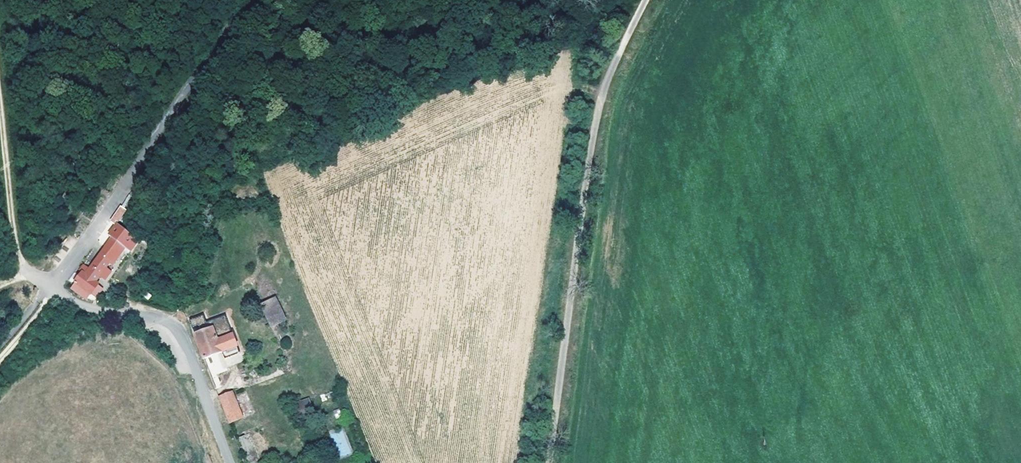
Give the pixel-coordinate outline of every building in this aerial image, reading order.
[(121,206),(110,221),(115,225),(126,210),(121,206)] [(123,245),(114,238),(104,251),(113,258),(123,245)] [(76,283),(86,291),(96,298),(103,288),(94,282),(101,273),(108,278),(115,268),(109,264),(113,258),(104,251),(86,275),(83,273),(76,283)] [(72,289),(84,295),(86,291),(76,283),(72,289)] [(277,296),(260,302),(269,327),(286,321),(277,296)] [(195,336),(202,353),(221,345),(236,339),(226,315),(207,323),(204,315),(190,321),(193,329),(199,326),(202,333),(195,336)] [(236,339),(221,345),(223,352),(238,346),(236,339)] [(240,420),(230,393),(220,397),(231,424),(240,420)] [(315,414),(309,397),(294,402),(299,419),(315,414)] [(343,426),(327,431),(336,459),(352,454),(343,426)] [(252,433),(241,435),(245,462),(256,460),(252,433)]
